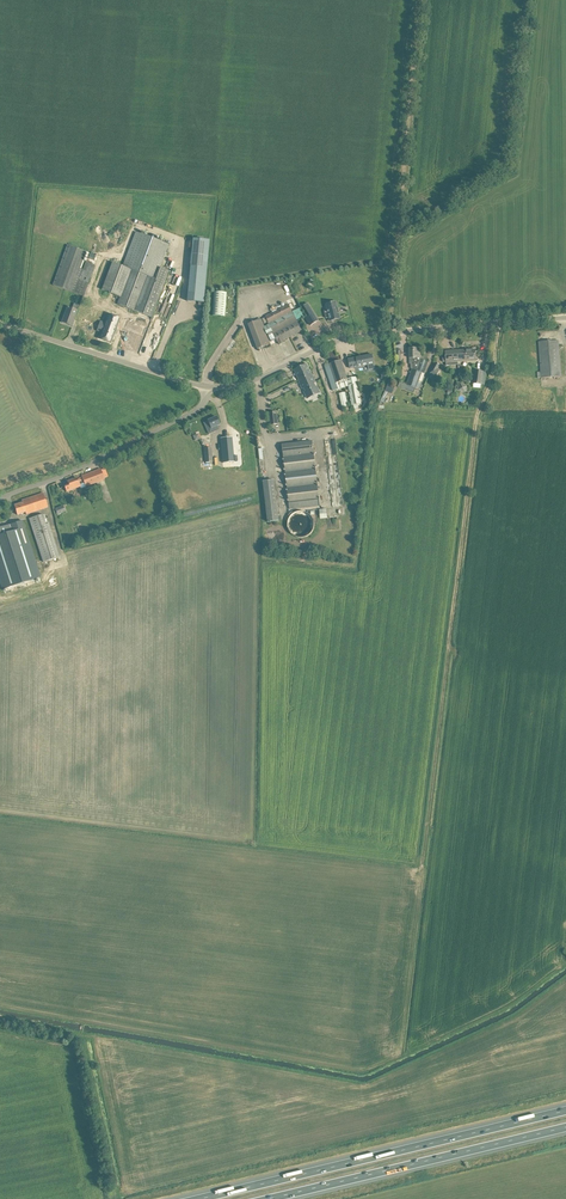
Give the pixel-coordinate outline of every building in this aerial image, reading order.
[(112,263),(102,290),(120,297),(117,305),(151,318),(169,270),(160,267),(169,244),(135,232),(122,266),(112,263)] [(186,301),(202,302),(209,240),(192,238),(186,301)] [(87,252),(67,245),(53,285),(83,296),(95,265),(85,261),(83,269),(81,268),(87,252)] [(215,292),(214,316),(226,316),(226,293),(215,292)] [(336,301),(324,304),(326,310),(324,311),(326,318),(328,318),(329,322),(340,319),(336,301)] [(284,342),(283,341),(302,331),(294,316),(289,304),(265,315),(271,328),(279,343),(280,345),(284,342)] [(308,304),(304,307),(310,316),(307,319),(310,325),(318,320),(308,304)] [(67,307),(64,316),(62,322),(72,326),(77,311),(67,307)] [(101,331),(97,340),(110,345),(120,318),(108,314),(107,314),(101,331)] [(248,324),(256,344),(258,349),(271,344),(267,333),(264,325),(261,319),(248,324)] [(561,376),(559,346),(558,340),(539,342),(541,371),(537,372),(538,378),(541,378),(561,376)] [(412,368),(406,384),(416,388),(417,386),(419,387),(420,383),(418,383),(419,381),(420,377),(422,372),(424,373),(426,367),(428,361),(421,359),(420,358),(420,357),(420,351),(417,351),(417,348),(409,348),(409,354),(409,358),(409,363),(412,363),(412,368)] [(476,358),(476,355),(476,349),(457,350),(458,361),(467,361),(476,360),(476,358)] [(457,350),(445,351),(446,352),(443,353),(443,362),(446,362),(446,365),(458,365),(458,361),(457,350)] [(348,359),(350,365),(350,368),(368,365),(369,370),(375,369),(372,354),(348,359)] [(349,386),(352,406),(361,405),(360,393),(357,377),(348,379),(341,360),(325,366),(333,391),(349,386)] [(440,365),(436,362),(435,362),(430,373),(436,376),(440,370),(438,369),(440,365)] [(321,393),(317,386),(316,386),(315,383),(316,382),(312,374),(307,364),(294,370),(298,377),(299,379),(298,380),(302,389),(304,388),(305,391),(304,392),(307,399),(321,393)] [(482,384),(483,371),(475,370),(473,383),(482,384)] [(389,382),(385,391),(392,394),(396,385),(389,382)] [(339,393),(342,407),(348,406),(345,392),(339,393)] [(270,412),(271,424),(278,423),(277,412),(270,412)] [(205,422),(206,424),(208,429),(220,424),(216,416),(205,422)] [(232,437),(220,438),(223,462),(234,461),(234,455),(232,437)] [(282,445),(283,451),(290,510),(320,506),(313,441),(282,445)] [(204,448),(206,463),(213,462),(211,448),(204,448)] [(69,485),(65,486),(67,492),(81,487),(81,488),(86,486),(105,479),(103,474),(101,469),(81,476),(82,477),(77,479),(77,477),(68,481),(69,485)] [(14,505),(17,515),(25,512),(26,514),(48,507),(43,493),(22,500),(22,502),(14,505)] [(55,508),(57,514),(58,514),(66,511),(63,505),(55,508)] [(288,522),(288,524),(288,526),(288,529),(290,532),(292,534),(294,536),(296,537),(299,537),(301,537),(303,537),(307,536),(309,535),(310,534),(312,532),(313,530),(314,528),(314,524),(314,522),(313,519),(312,517),(310,515),(309,513),(306,512),(303,511),(301,511),(299,511),(295,512),(293,513),(292,515),(290,517),(289,519),(288,522)] [(29,519),(43,562),(60,557),(49,523),(46,524),(43,514),(29,519)] [(0,528),(0,586),(1,590),(41,577),(39,570),(36,563),(22,521),(0,528)]
